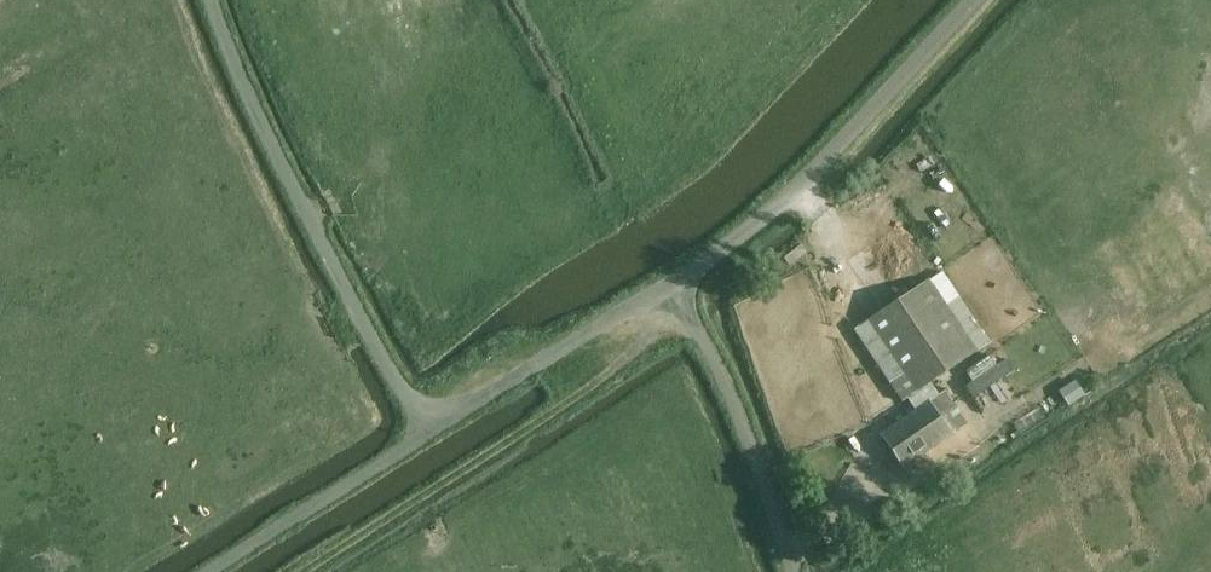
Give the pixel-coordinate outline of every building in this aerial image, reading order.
[(437,27),(446,23),(435,0),(425,0),(437,27)] [(890,258),(900,280),(937,264),(927,242),(890,258)] [(929,383),(962,361),(914,290),(868,320),(917,392),(929,383)] [(1006,360),(998,365),(1006,376),(1014,371),(1006,360)] [(1006,376),(998,365),(963,388),(971,399),(1006,376)] [(1080,379),(1068,387),(1074,396),(1086,389),(1080,379)] [(917,392),(908,398),(916,410),(937,395),(929,383),(917,392)] [(903,467),(967,424),(944,391),(937,395),(916,410),(880,434),(903,467)]
